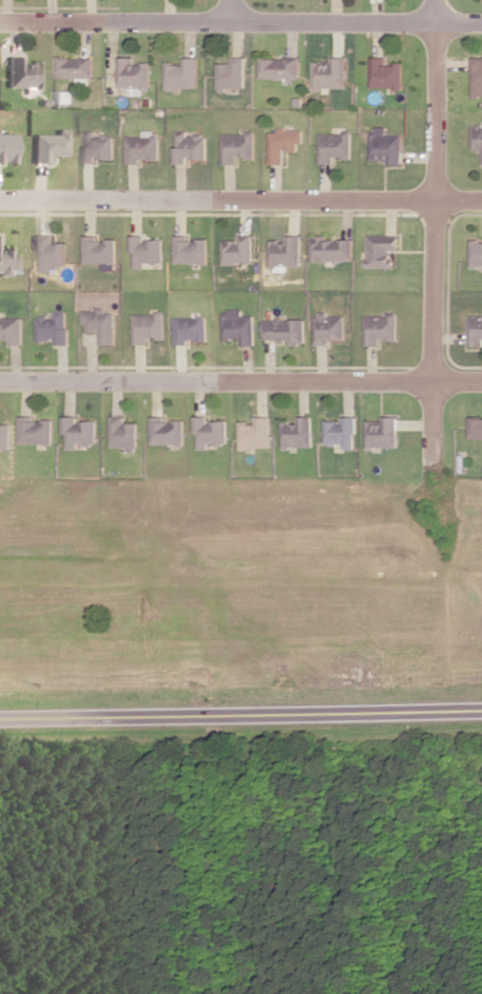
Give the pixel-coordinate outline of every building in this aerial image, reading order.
[(40,63),(23,63),(23,56),(8,56),(8,88),(29,88),(29,91),(41,90),(40,63)] [(121,87),(133,88),(133,95),(144,95),(145,90),(152,90),(153,64),(136,63),(136,57),(121,56),(121,87)] [(219,63),(219,89),(245,88),(245,56),(231,57),(231,63),(219,63)] [(344,56),(328,56),(328,62),(311,61),(311,88),(343,89),(344,56)] [(57,77),(95,78),(96,57),(57,57),(57,77)] [(168,64),(168,88),(199,89),(200,57),(185,57),(185,64),(168,64)] [(298,78),(297,57),(259,58),(260,79),(298,78)] [(382,64),(382,57),(368,57),(367,88),(399,88),(399,64),(382,64)] [(481,97),(481,58),(470,57),(469,97),(481,97)] [(72,91),(55,91),(55,103),(72,102),(72,91)] [(470,125),(470,148),(481,148),(481,164),(481,126),(470,125)] [(383,134),(383,127),(370,126),(369,160),(384,160),(384,164),(399,165),(400,134),(383,134)] [(270,164),(284,164),(284,151),(297,151),(297,143),(302,143),(302,129),(278,128),(278,133),(270,133),(270,164)] [(35,135),(35,163),(51,163),(51,156),(69,155),(68,129),(58,129),(58,134),(35,135)] [(114,159),(115,136),(96,135),(96,131),(83,130),(82,163),(96,163),(96,158),(114,159)] [(128,163),(143,163),(143,160),(161,160),(161,136),(155,136),(155,130),(145,130),(145,136),(128,136),(128,163)] [(177,163),(190,163),(190,159),(209,159),(208,135),(189,135),(189,130),(177,131),(177,163)] [(224,133),(225,164),(238,164),(238,158),(256,157),(255,132),(224,133)] [(349,132),(317,133),(318,164),(333,163),(333,158),(350,157),(349,132)] [(18,163),(18,134),(0,134),(0,163),(18,163)] [(3,234),(0,234),(0,275),(14,274),(14,270),(21,269),(21,255),(16,255),(16,248),(3,249),(3,234)] [(64,243),(50,243),(50,234),(38,234),(37,269),(63,269),(64,243)] [(224,264),(255,264),(254,234),(240,235),(240,240),(224,240),(224,264)] [(368,267),(393,267),(392,249),(399,249),(398,234),(367,235),(368,267)] [(116,240),(96,239),(96,235),(82,235),(82,262),(101,263),(101,270),(115,270),(116,240)] [(164,240),(144,240),(144,235),(132,235),(131,268),(145,268),(145,263),(163,263),(164,240)] [(209,240),(190,239),(190,235),(176,235),(176,263),(208,264),(209,240)] [(302,235),(289,235),(290,241),(271,241),(272,271),(289,270),(289,266),(303,266),(302,235)] [(312,261),(354,261),(354,239),(327,239),(327,236),(312,236),(312,261)] [(469,241),(469,266),(481,266),(481,241),(469,241)] [(114,345),(115,313),(105,312),(105,309),(81,309),(81,324),(86,324),(86,331),(99,332),(99,345),(114,345)] [(256,345),(256,315),(245,315),(245,310),(224,310),(225,340),(240,339),(240,346),(256,345)] [(66,345),(66,311),(53,311),(53,317),(35,317),(35,340),(54,340),(54,345),(66,345)] [(331,345),(331,340),(347,340),(348,316),(331,315),(331,311),(318,311),(318,345),(331,345)] [(164,338),(165,313),(133,313),(133,344),(147,344),(147,337),(164,338)] [(367,314),(368,345),(382,345),(382,340),(399,339),(399,314),(367,314)] [(481,346),(481,314),(468,314),(468,346),(481,346)] [(208,317),(175,316),(174,344),(188,344),(188,340),(208,341),(208,317)] [(0,317),(0,340),(7,341),(7,344),(20,345),(21,317),(0,317)] [(307,320),(265,319),(264,339),(292,340),(292,344),(307,344),(307,320)] [(51,420),(31,420),(31,416),(18,415),(18,443),(50,444),(51,420)] [(95,444),(94,421),(76,421),(76,416),(63,416),(63,449),(76,449),(76,444),(95,444)] [(109,447),(127,447),(127,452),(136,451),(135,422),(123,422),(123,416),(109,416),(109,447)] [(149,444),(182,444),(182,420),(163,420),(163,416),(149,416),(149,444)] [(225,421),(206,421),(206,416),(194,416),(194,449),(206,449),(206,444),(225,444),(225,421)] [(269,448),(269,417),(255,416),(254,423),(237,423),(237,447),(269,448)] [(312,416),(297,416),(297,422),(281,422),(280,446),(311,447),(312,416)] [(356,416),(344,416),(343,421),(325,420),(325,444),(344,444),(343,448),(355,449),(356,416)] [(384,421),(368,420),(367,447),(398,447),(399,416),(384,416),(384,421)] [(469,418),(470,438),(481,438),(481,418),(469,418)] [(9,450),(10,424),(0,424),(0,450),(9,450)]
